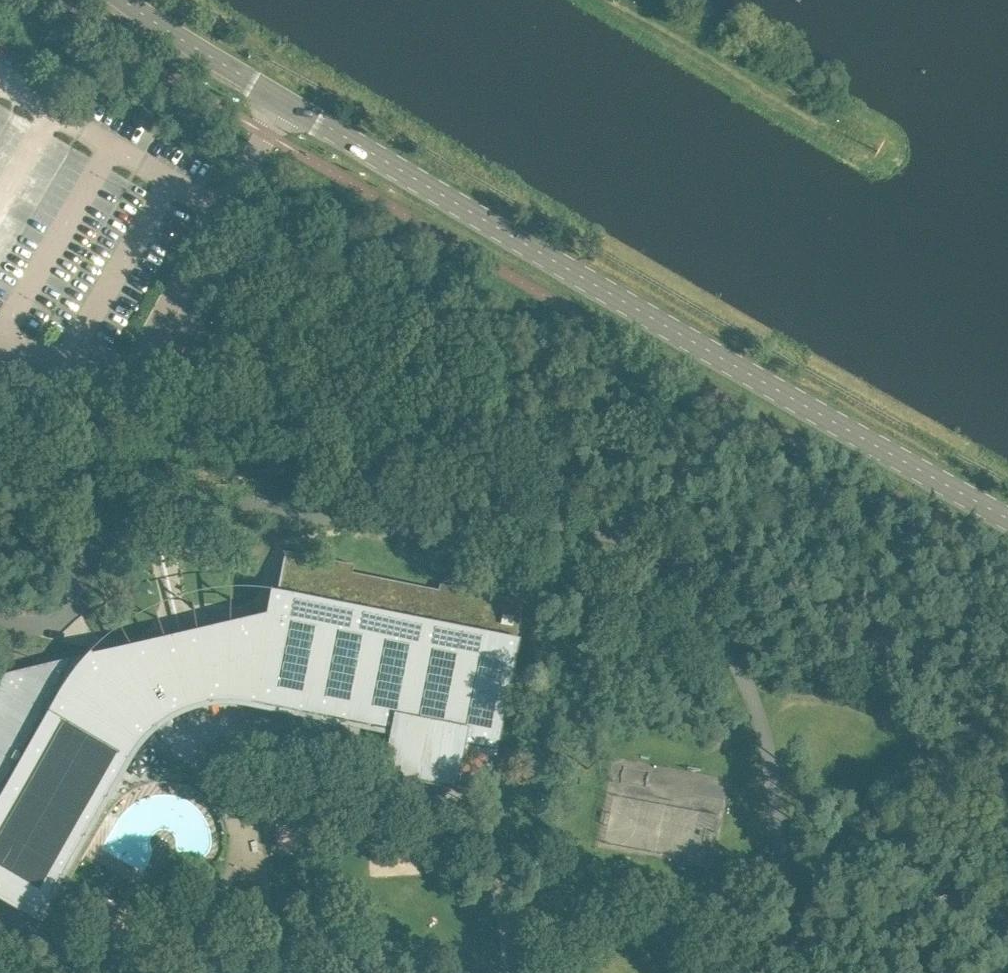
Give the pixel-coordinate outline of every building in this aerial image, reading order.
[(524,601),(440,584),(439,590),(352,573),(354,565),(284,551),(283,553),(286,553),(285,556),(278,594),(272,621),(190,640),(189,638),(187,636),(185,635),(183,635),(181,635),(179,636),(177,637),(176,639),(176,641),(176,643),(83,665),(89,655),(37,667),(0,676),(0,896),(36,917),(126,758),(131,750),(138,741),(145,734),(152,727),(160,720),(169,715),(178,710),(188,706),(198,703),(208,701),(218,700),(228,699),(239,700),(250,702),(392,730),(383,774),(457,789),(466,744),(495,750),(524,601)]
